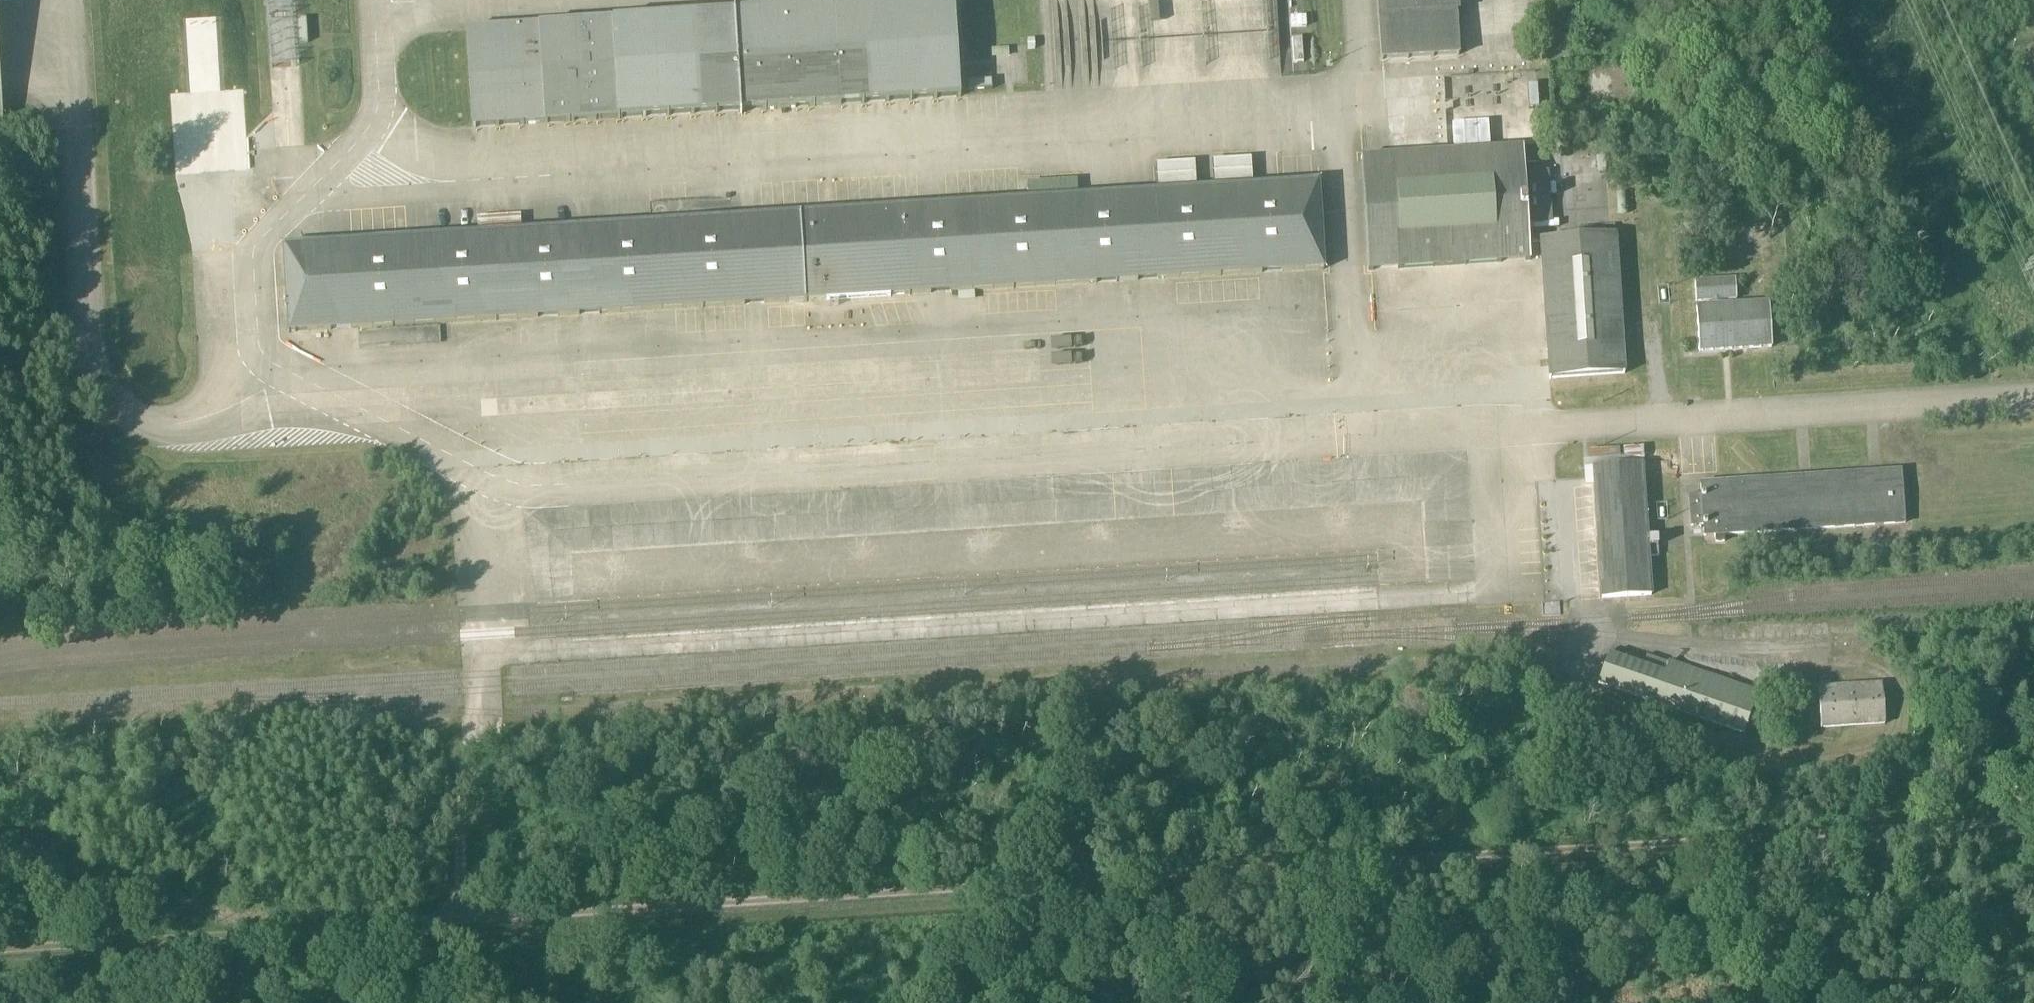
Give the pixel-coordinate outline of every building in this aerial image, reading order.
[(6,124),(0,9),(24,7),(24,0),(0,0),(0,124),(6,124)] [(470,127),(961,98),(955,0),(831,0),(464,22),(470,127)] [(1380,57),(1463,52),(1460,0),(1377,0),(1380,57)] [(1539,108),(1538,85),(1528,85),(1530,109),(1539,108)] [(1369,270),(1533,258),(1531,223),(1554,221),(1551,168),(1540,169),(1525,170),(1524,144),(1361,155),(1369,270)] [(281,240),(286,333),(1328,272),(1323,179),(281,240)] [(1539,237),(1550,378),(1629,372),(1618,231),(1539,237)] [(1697,304),(1700,352),(1774,347),(1771,300),(1723,303),(1723,300),(1738,299),(1737,277),(1695,280),(1697,302),(1713,301),(1713,303),(1697,304)] [(1601,598),(1654,595),(1645,461),(1631,462),(1631,458),(1646,457),(1645,445),(1625,446),(1626,456),(1621,456),(1620,447),(1589,449),(1589,458),(1584,458),(1586,485),(1594,484),(1601,598)] [(1704,526),(1705,536),(1908,525),(1905,469),(1701,480),(1701,486),(1689,487),(1691,526),(1704,526)] [(1644,664),(1609,652),(1603,670),(1598,684),(1745,736),(1760,692),(1648,653),(1644,664)] [(1885,682),(1819,687),(1822,731),(1888,726),(1885,682)]
